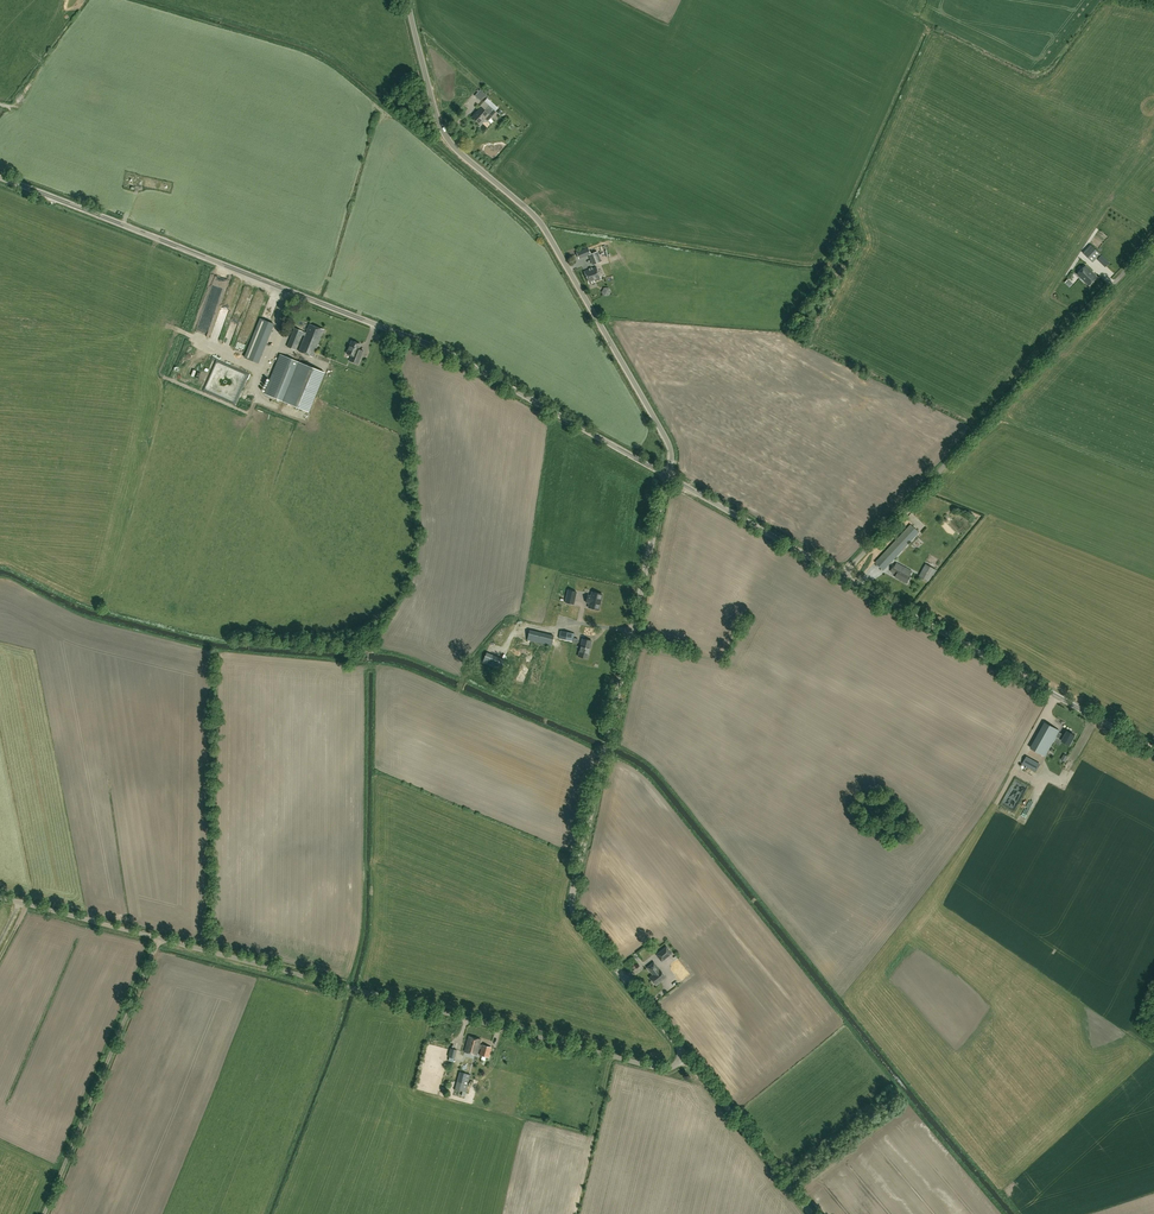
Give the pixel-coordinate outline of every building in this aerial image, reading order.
[(481,101),(487,95),(482,91),(480,89),(475,96),(481,101)] [(492,117),(499,108),(487,98),(480,107),(481,107),(472,117),(480,125),(489,115),(492,117)] [(1091,245),(1083,253),(1087,257),(1092,262),(1100,254),(1091,245)] [(579,258),(590,253),(588,248),(588,247),(576,252),(579,258)] [(597,252),(590,254),(594,264),(601,262),(597,252)] [(1108,273),(1111,269),(1105,264),(1102,268),(1108,273)] [(1078,274),(1089,285),(1097,277),(1085,266),(1078,274)] [(589,284),(599,280),(602,279),(599,274),(597,267),(594,268),(585,272),(589,284)] [(611,291),(608,287),(603,287),(601,292),(603,295),(604,296),(608,296),(609,295),(611,291)] [(260,319),(245,358),(258,363),(273,324),(260,319)] [(244,330),(252,333),(254,328),(246,324),(244,330)] [(313,357),(324,330),(310,324),(306,333),(295,328),(288,347),(295,350),(301,334),(305,336),(299,351),(313,357)] [(359,364),(364,351),(360,349),(361,344),(351,340),(346,353),(352,355),(349,361),(359,364)] [(280,354),(264,394),(287,403),(309,412),(325,372),(303,364),(280,354)] [(229,366),(222,385),(241,392),(248,373),(229,366)] [(884,571),(920,532),(911,525),(876,563),(884,571)] [(910,575),(912,571),(897,562),(895,567),(894,566),(891,572),(897,576),(896,578),(908,584),(911,578),(910,578),(911,575),(910,575)] [(929,582),(936,570),(926,565),(920,576),(929,582)] [(576,592),(568,591),(565,603),(573,605),(576,592)] [(592,592),(591,596),(587,596),(586,603),(589,604),(588,608),(598,610),(602,594),(592,592)] [(552,646),(554,636),(530,630),(527,640),(552,646)] [(559,638),(573,641),(574,634),(560,631),(559,638)] [(588,659),(592,641),(582,639),(579,657),(588,659)] [(501,670),(505,660),(487,652),(483,663),(501,670)] [(1065,735),(1059,731),(1059,730),(1045,722),(1031,747),(1045,755),(1056,736),(1063,740),(1062,741),(1069,745),(1075,735),(1068,731),(1065,735)] [(1037,771),(1041,764),(1027,756),(1022,764),(1037,771)] [(661,961),(671,953),(666,947),(656,955),(661,961)] [(660,970),(654,962),(647,968),(653,975),(650,978),(652,980),(652,981),(654,984),(655,984),(656,985),(666,977),(660,970)] [(489,1058),(492,1048),(480,1044),(481,1040),(469,1036),(465,1053),(476,1056),(479,1048),(482,1049),(480,1055),(489,1058)] [(466,1092),(470,1075),(460,1072),(456,1090),(466,1092)]
